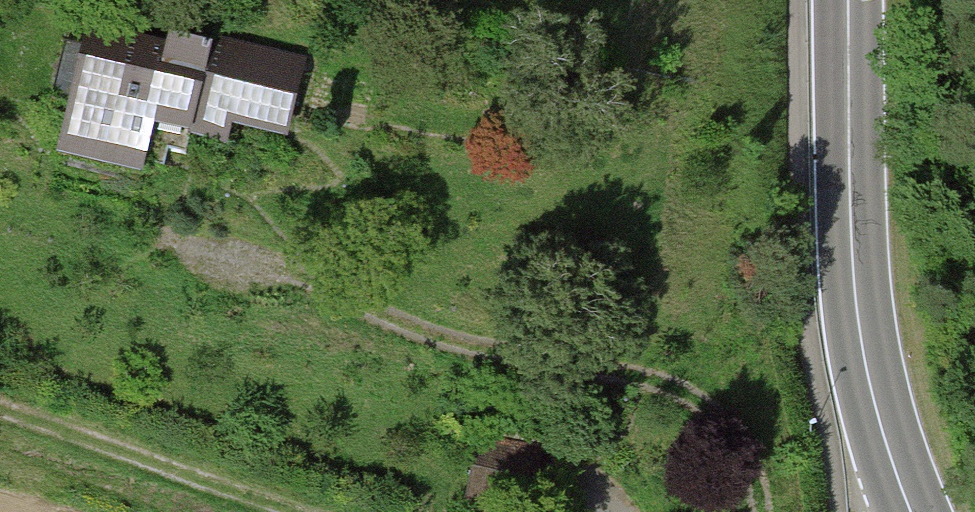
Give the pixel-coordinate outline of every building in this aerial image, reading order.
[(201,33),(96,11),(67,146),(155,164),(166,113),(242,129),(246,110),(304,122),(321,40),(205,16),(201,33)] [(546,439),(483,429),(470,510),(483,511),(535,511),(546,439)]
